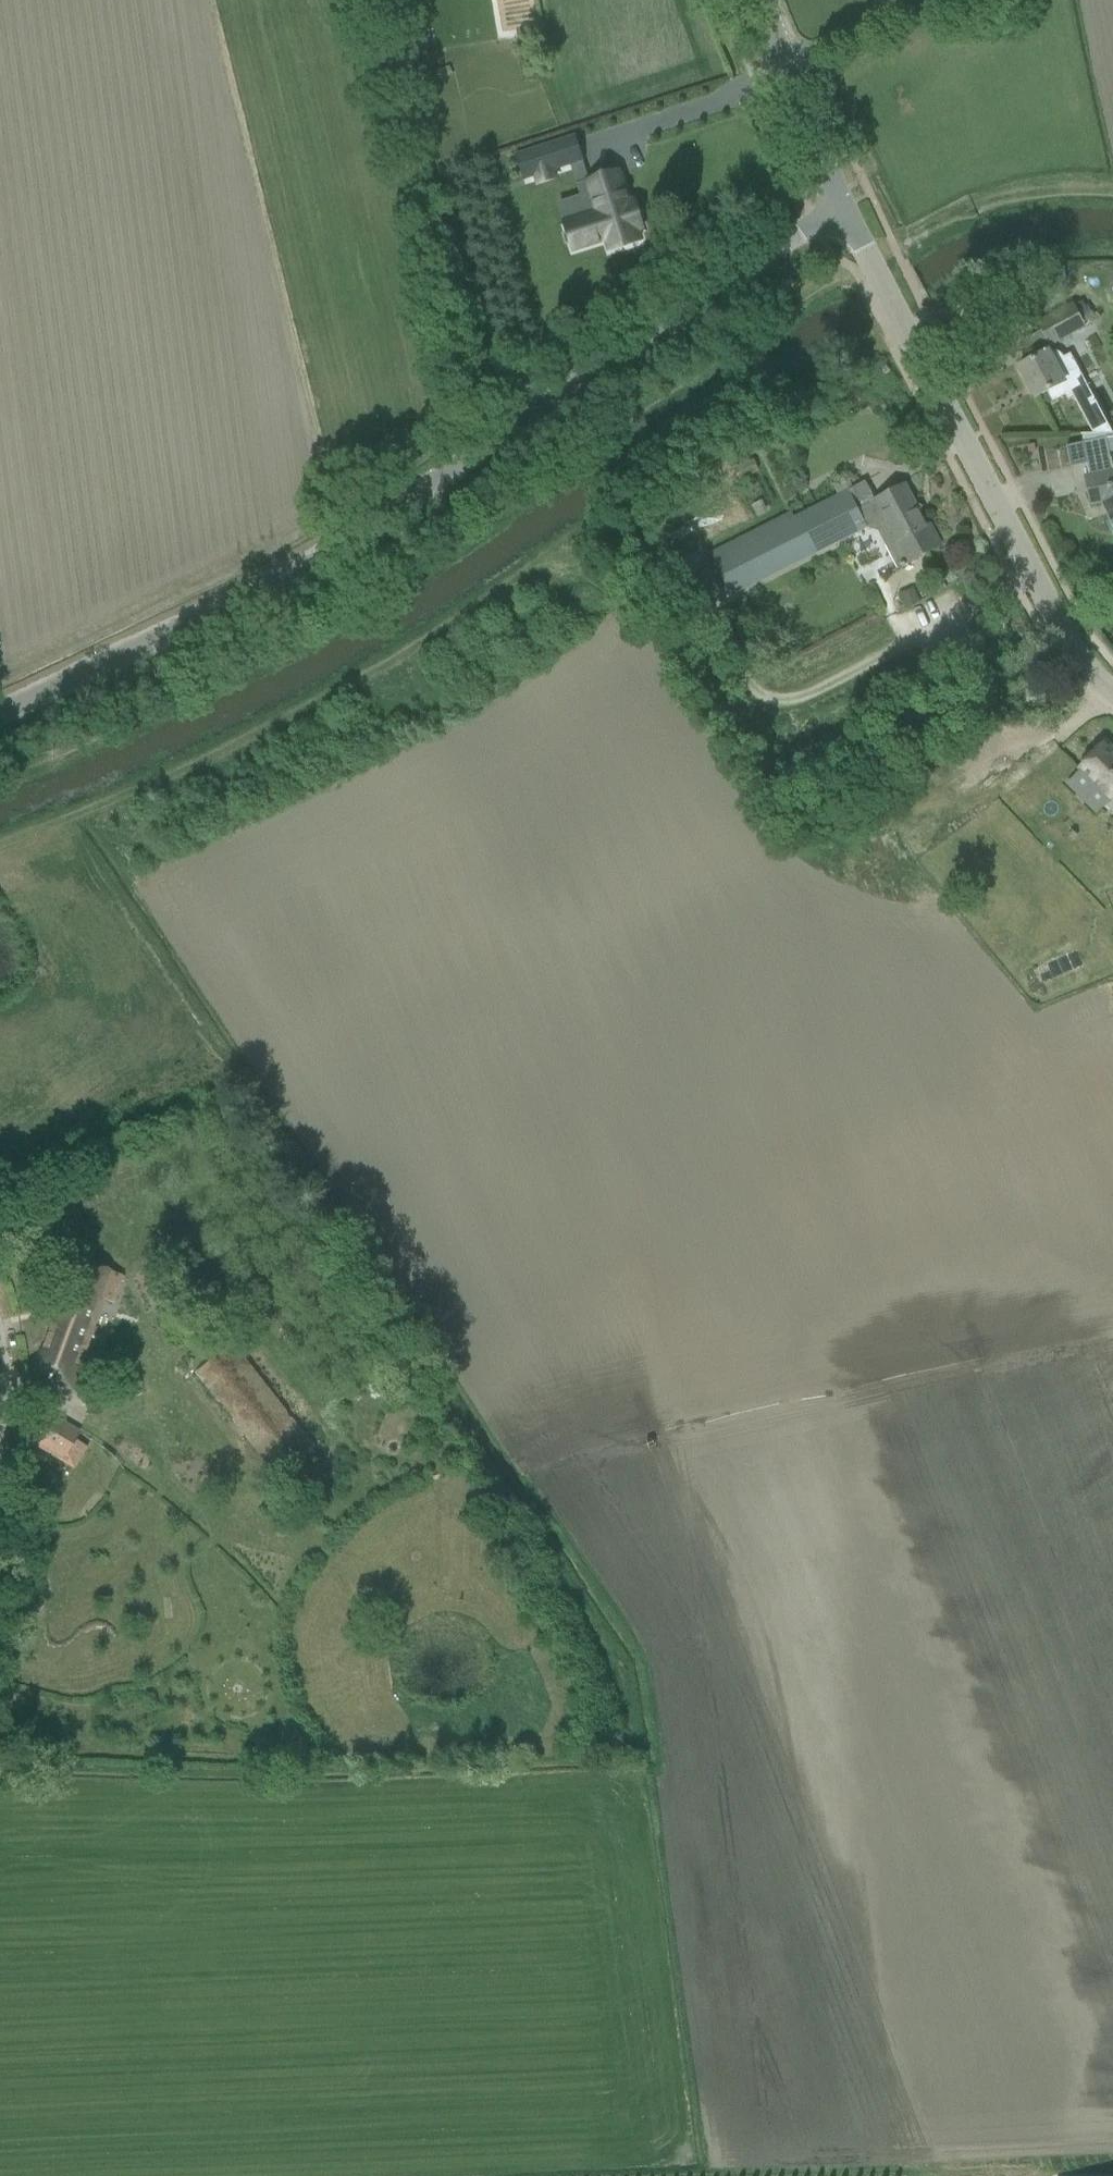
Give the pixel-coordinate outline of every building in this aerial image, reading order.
[(572,134),(513,154),(521,179),(533,174),(531,166),(548,160),(552,169),(580,159),(572,134)] [(617,170),(587,180),(597,211),(566,221),(574,245),(605,235),(608,246),(638,237),(635,225),(640,224),(632,199),(627,201),(617,170)] [(1082,299),(1073,303),(1037,323),(1049,346),(1085,327),(1083,322),(1092,318),(1082,299)] [(1048,352),(1048,351),(1018,367),(1035,398),(1048,391),(1052,400),(1066,393),(1061,384),(1064,382),(1081,373),(1072,357),(1070,358),(1069,355),(1064,358),(1063,356),(1061,354),(1059,352),(1057,352),(1056,351),(1053,351),(1050,351),(1048,352)] [(1082,443),(1085,458),(1109,453),(1106,438),(1082,443)] [(1106,472),(1085,476),(1091,505),(1101,502),(1112,528),(1112,470),(1106,472)] [(829,500),(712,558),(730,595),(865,528),(864,525),(876,519),(890,546),(897,543),(908,563),(940,546),(929,525),(926,526),(904,485),(875,500),(875,502),(857,512),(846,491),(839,495),(829,500)] [(1033,697),(1036,686),(1025,693),(1026,702),(1037,706),(1033,697)] [(969,732),(958,738),(964,749),(975,743),(969,732)] [(1105,741),(1078,769),(1111,803),(1109,805),(1112,809),(1112,749),(1105,741)] [(70,1388),(78,1368),(105,1301),(115,1306),(124,1276),(76,1258),(33,1373),(70,1388)] [(39,1411),(23,1438),(71,1468),(80,1454),(69,1448),(77,1435),(39,1411)]
